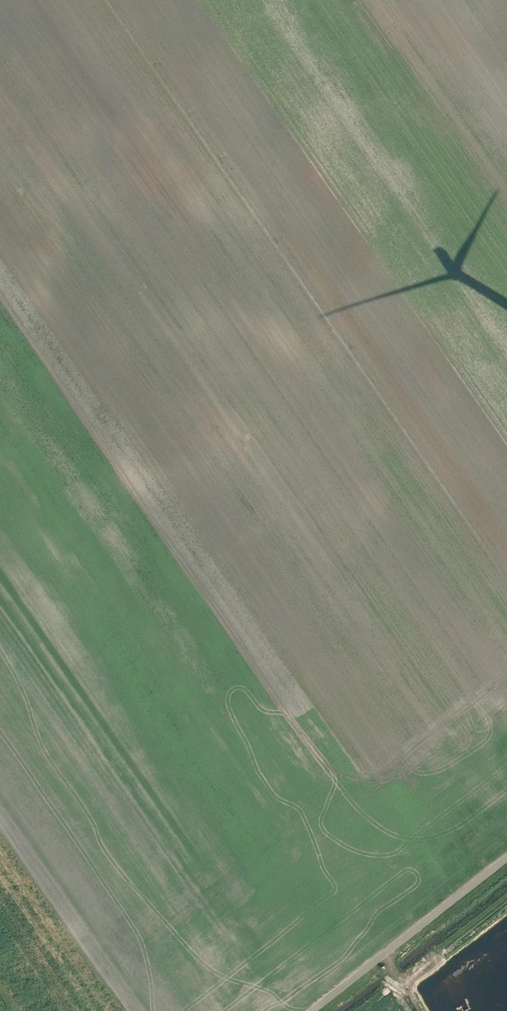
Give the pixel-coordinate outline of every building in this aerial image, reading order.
[(402,966),(428,946),(425,941),(398,962),(402,966)] [(364,995),(381,981),(378,977),(361,991),(364,995)]
